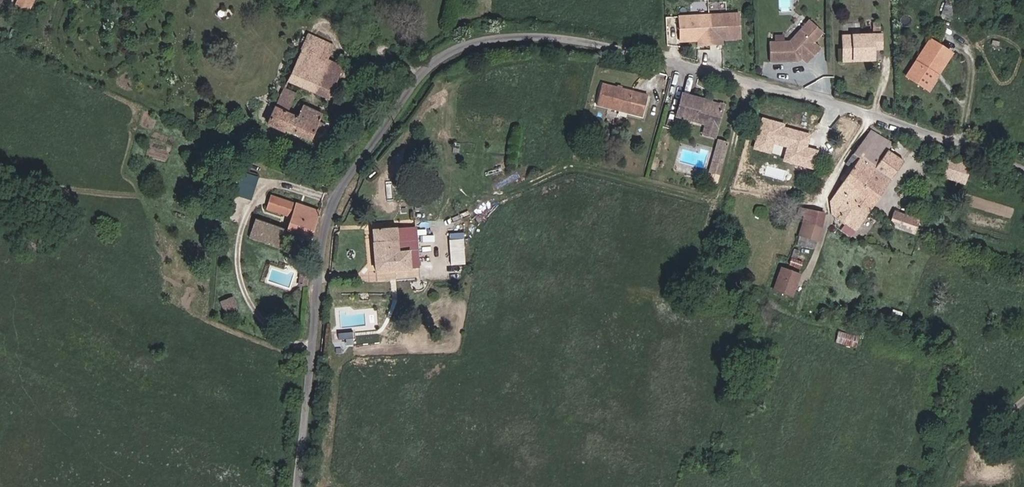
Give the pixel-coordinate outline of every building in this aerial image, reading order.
[(39,0),(24,0),(22,4),(34,9),(39,0)] [(735,12),(677,17),(679,42),(697,40),(698,45),(716,44),(716,39),(737,37),(735,12)] [(787,41),(766,42),(767,61),(796,60),(795,58),(797,56),(799,56),(805,61),(818,46),(798,29),(787,41)] [(840,35),(841,48),(849,48),(850,56),(871,55),(871,46),(878,46),(877,34),(840,35)] [(308,36),(290,81),(330,98),(343,65),(329,59),(334,47),(308,36)] [(905,76),(923,88),(935,70),(940,73),(952,55),(929,40),(905,76)] [(928,91),(940,73),(935,70),(923,88),(928,91)] [(649,94),(603,84),(598,105),(645,116),(649,94)] [(325,112),(306,104),(301,115),(289,110),(295,97),(282,92),(269,123),(313,142),(325,112)] [(723,104),(681,94),(675,117),(703,123),(701,134),(715,138),(723,104)] [(783,126),(761,120),(753,150),(769,154),(772,146),(786,150),(783,162),(813,170),(818,152),(807,149),(810,136),(782,129),(783,126)] [(891,142),(871,129),(846,163),(851,166),(831,198),(832,214),(837,216),(837,220),(844,224),(842,228),(852,235),(862,221),(862,213),(867,204),(870,206),(902,161),(885,150),(891,142)] [(732,140),(722,137),(713,167),(723,170),(732,140)] [(968,185),(975,168),(952,160),(946,176),(968,185)] [(323,210),(275,195),(271,207),(295,215),(291,228),(291,229),(292,230),(315,237),(323,210)] [(801,208),(799,217),(803,217),(797,242),(814,246),(822,213),(801,208)] [(920,218),(894,209),(889,225),(915,234),(920,218)] [(286,249),(292,230),(291,229),(291,228),(258,217),(251,238),(286,249)] [(417,269),(416,250),(405,251),(403,231),(377,233),(380,272),(417,269)] [(451,232),(451,264),(466,264),(466,232),(451,232)] [(799,274),(780,268),(774,289),(793,295),(799,274)] [(235,296),(223,300),(228,314),(240,310),(235,296)] [(841,330),(837,341),(857,348),(861,337),(841,330)]
